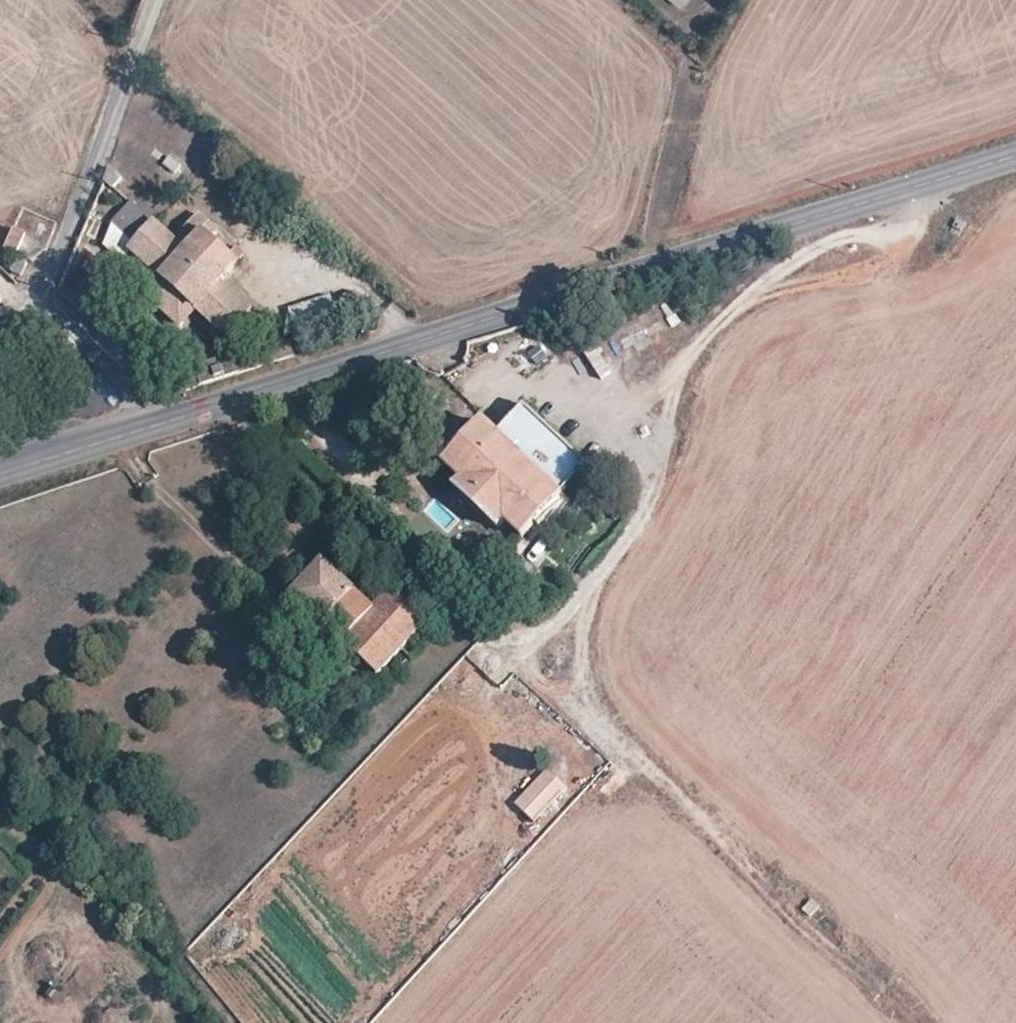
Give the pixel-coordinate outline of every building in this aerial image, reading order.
[(105,183),(112,191),(118,188),(123,180),(109,171),(105,183)] [(20,254),(39,213),(22,205),(3,246),(20,254)] [(134,247),(156,225),(134,205),(111,228),(104,243),(124,259),(128,254),(134,247)] [(195,240),(234,274),(238,264),(244,256),(236,249),(230,256),(205,235),(211,228),(197,217),(183,233),(195,240)] [(951,231),(961,233),(963,223),(954,221),(951,231)] [(195,240),(185,249),(156,225),(134,247),(128,254),(159,280),(197,313),(227,339),(251,311),(221,285),(234,274),(195,240)] [(197,313),(159,280),(143,299),(181,331),(197,313)] [(199,372),(208,388),(296,360),(295,354),(286,342),(199,372)] [(452,484),(495,522),(503,515),(519,530),(583,460),(519,402),(496,428),(482,416),(442,460),(459,476),(452,484)] [(287,592),(377,673),(426,621),(385,585),(369,603),(319,558),(287,592)] [(568,788),(547,770),(516,806),(537,823),(568,788)]
